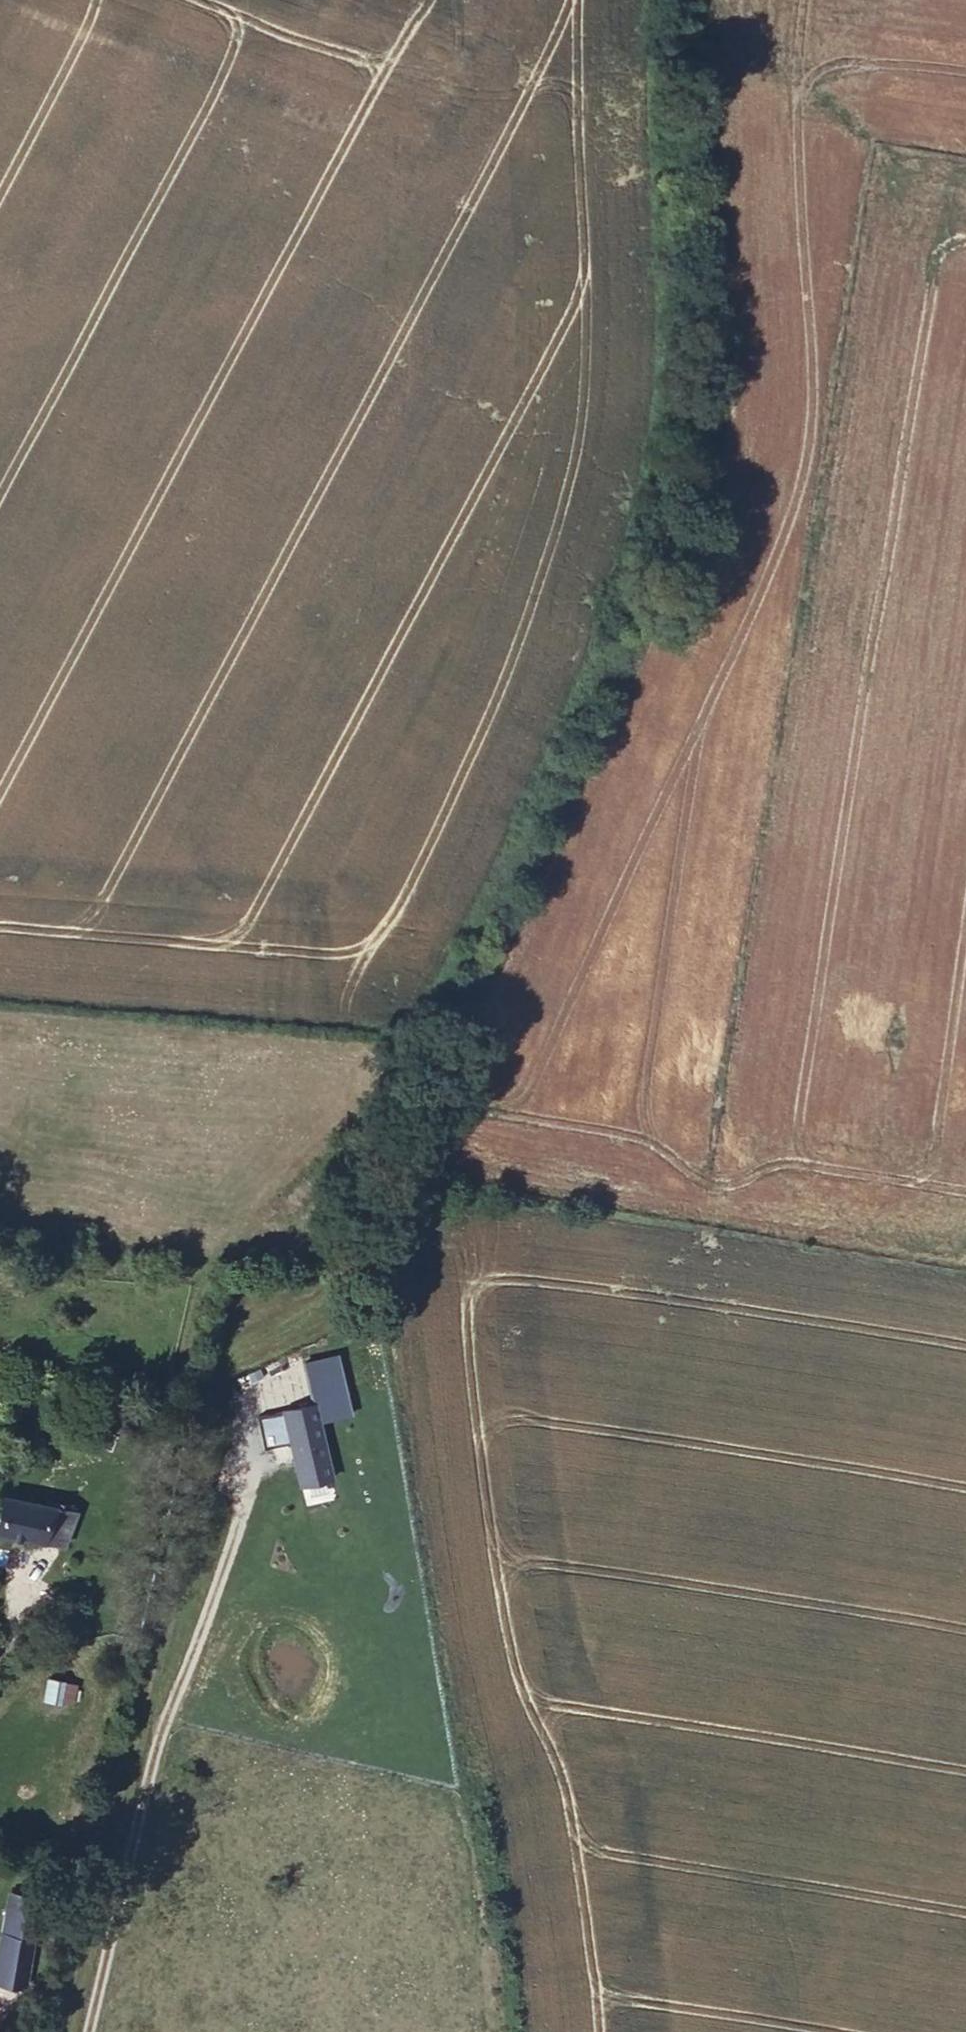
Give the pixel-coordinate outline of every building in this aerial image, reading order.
[(319,1399),(286,1403),(297,1466),(329,1461),(319,1399)] [(2,1485),(0,1492),(0,1519),(60,1536),(68,1503),(2,1485)] [(71,1705),(78,1681),(43,1671),(36,1695),(71,1705)] [(6,1907),(39,1915),(44,1895),(11,1886),(6,1907)] [(30,1954),(39,1915),(6,1907),(0,1933),(0,1946),(30,1954)] [(30,1954),(0,1946),(0,1977),(23,1982),(30,1954)]
